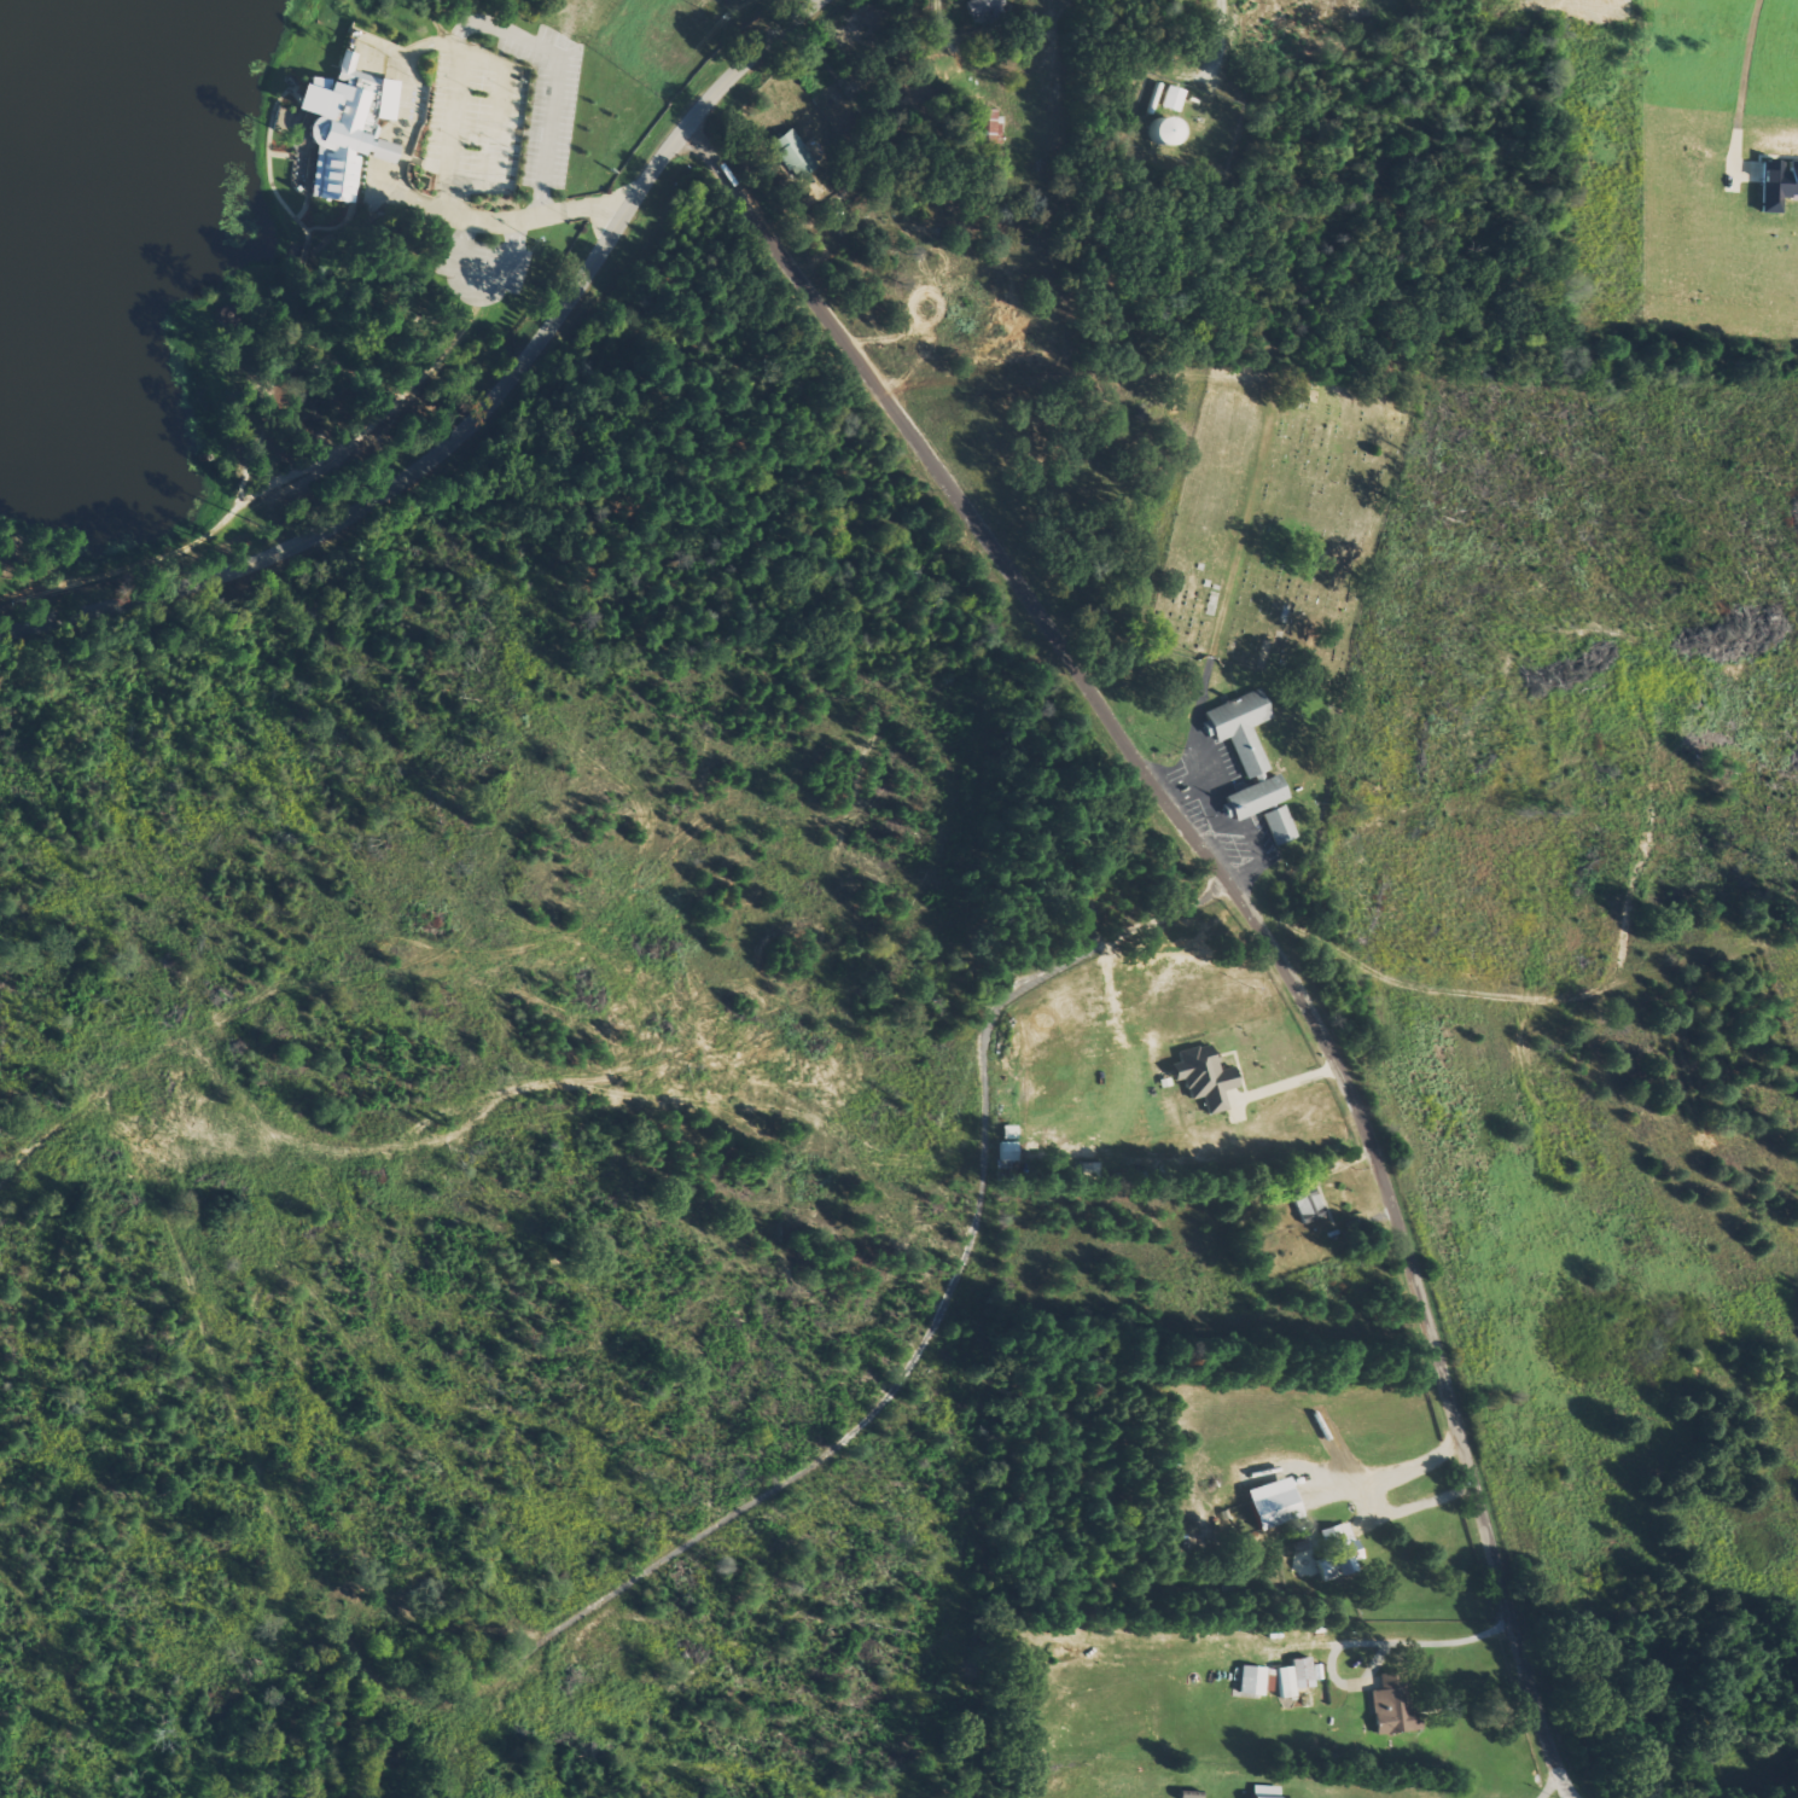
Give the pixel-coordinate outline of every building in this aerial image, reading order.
[(973,0),(964,3),(969,21),(1004,11),(1001,0),(973,0)] [(306,198),(349,205),(356,157),(363,158),(393,163),(396,144),(375,141),(377,129),(371,128),(373,119),(390,122),(397,81),(351,74),(355,54),(339,52),(336,77),(343,78),(342,86),(324,84),(323,91),(294,86),(290,112),(306,115),(302,145),(314,147),(306,198)] [(999,110),(976,111),(977,142),(1000,141),(999,110)] [(1159,151),(1177,136),(1159,114),(1141,129),(1159,151)] [(799,180),(818,162),(786,129),(768,146),(799,180)] [(1779,214),(1779,200),(1797,201),(1797,169),(1783,169),(1783,162),(1760,162),(1759,214),(1779,214)] [(1202,711),(1205,721),(1201,722),(1206,738),(1229,737),(1243,779),(1222,795),(1223,812),(1225,818),(1237,818),(1286,800),(1277,773),(1267,776),(1267,770),(1252,725),(1270,719),(1260,688),(1202,711)] [(1261,813),(1275,846),(1298,836),(1284,804),(1261,813)] [(1227,1110),(1223,1091),(1236,1087),(1231,1067),(1217,1071),(1210,1043),(1177,1052),(1180,1062),(1169,1065),(1174,1081),(1184,1079),(1189,1100),(1202,1097),(1207,1115),(1227,1110)] [(1016,1140),(1016,1126),(1002,1126),(1002,1140),(1016,1140)] [(999,1161),(1017,1162),(1018,1142),(999,1142),(999,1161)] [(1302,1224),(1324,1217),(1315,1188),(1293,1195),(1302,1224)] [(1245,1490),(1257,1530),(1300,1517),(1288,1477),(1245,1490)] [(1321,1530),(1332,1562),(1316,1567),(1322,1583),(1339,1577),(1337,1570),(1360,1562),(1347,1522),(1321,1530)] [(1290,1660),(1290,1667),(1276,1668),(1279,1699),(1296,1697),(1295,1689),(1313,1688),(1310,1657),(1290,1660)] [(1262,1695),(1264,1668),(1240,1666),(1238,1694),(1262,1695)] [(1264,1692),(1272,1692),(1273,1670),(1264,1670),(1264,1692)] [(1374,1735),(1413,1732),(1408,1673),(1379,1675),(1381,1690),(1370,1691),(1374,1735)] [(1279,1787),(1251,1786),(1251,1797),(1278,1797),(1279,1787)]
